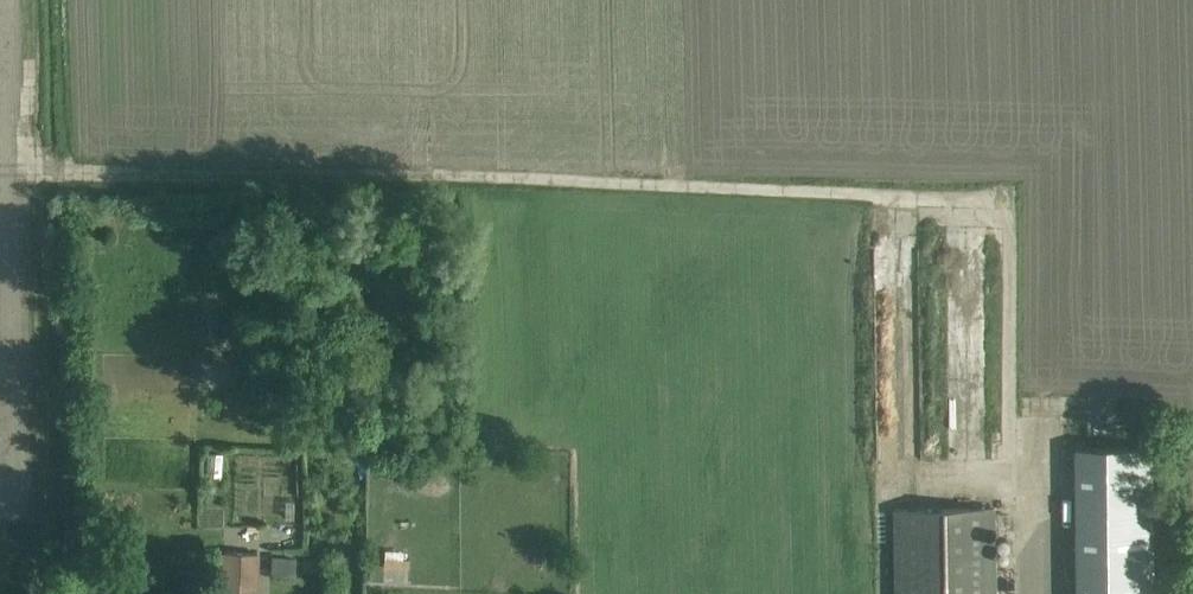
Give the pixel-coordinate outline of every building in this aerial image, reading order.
[(1153,446),(1074,447),(1077,593),(1155,593),(1153,446)] [(993,508),(895,509),(896,593),(995,593),(993,508)] [(223,593),(258,593),(259,552),(224,552),(223,593)] [(296,575),(296,557),(272,555),(271,573),(296,575)] [(385,557),(384,578),(407,579),(408,558),(385,557)]
